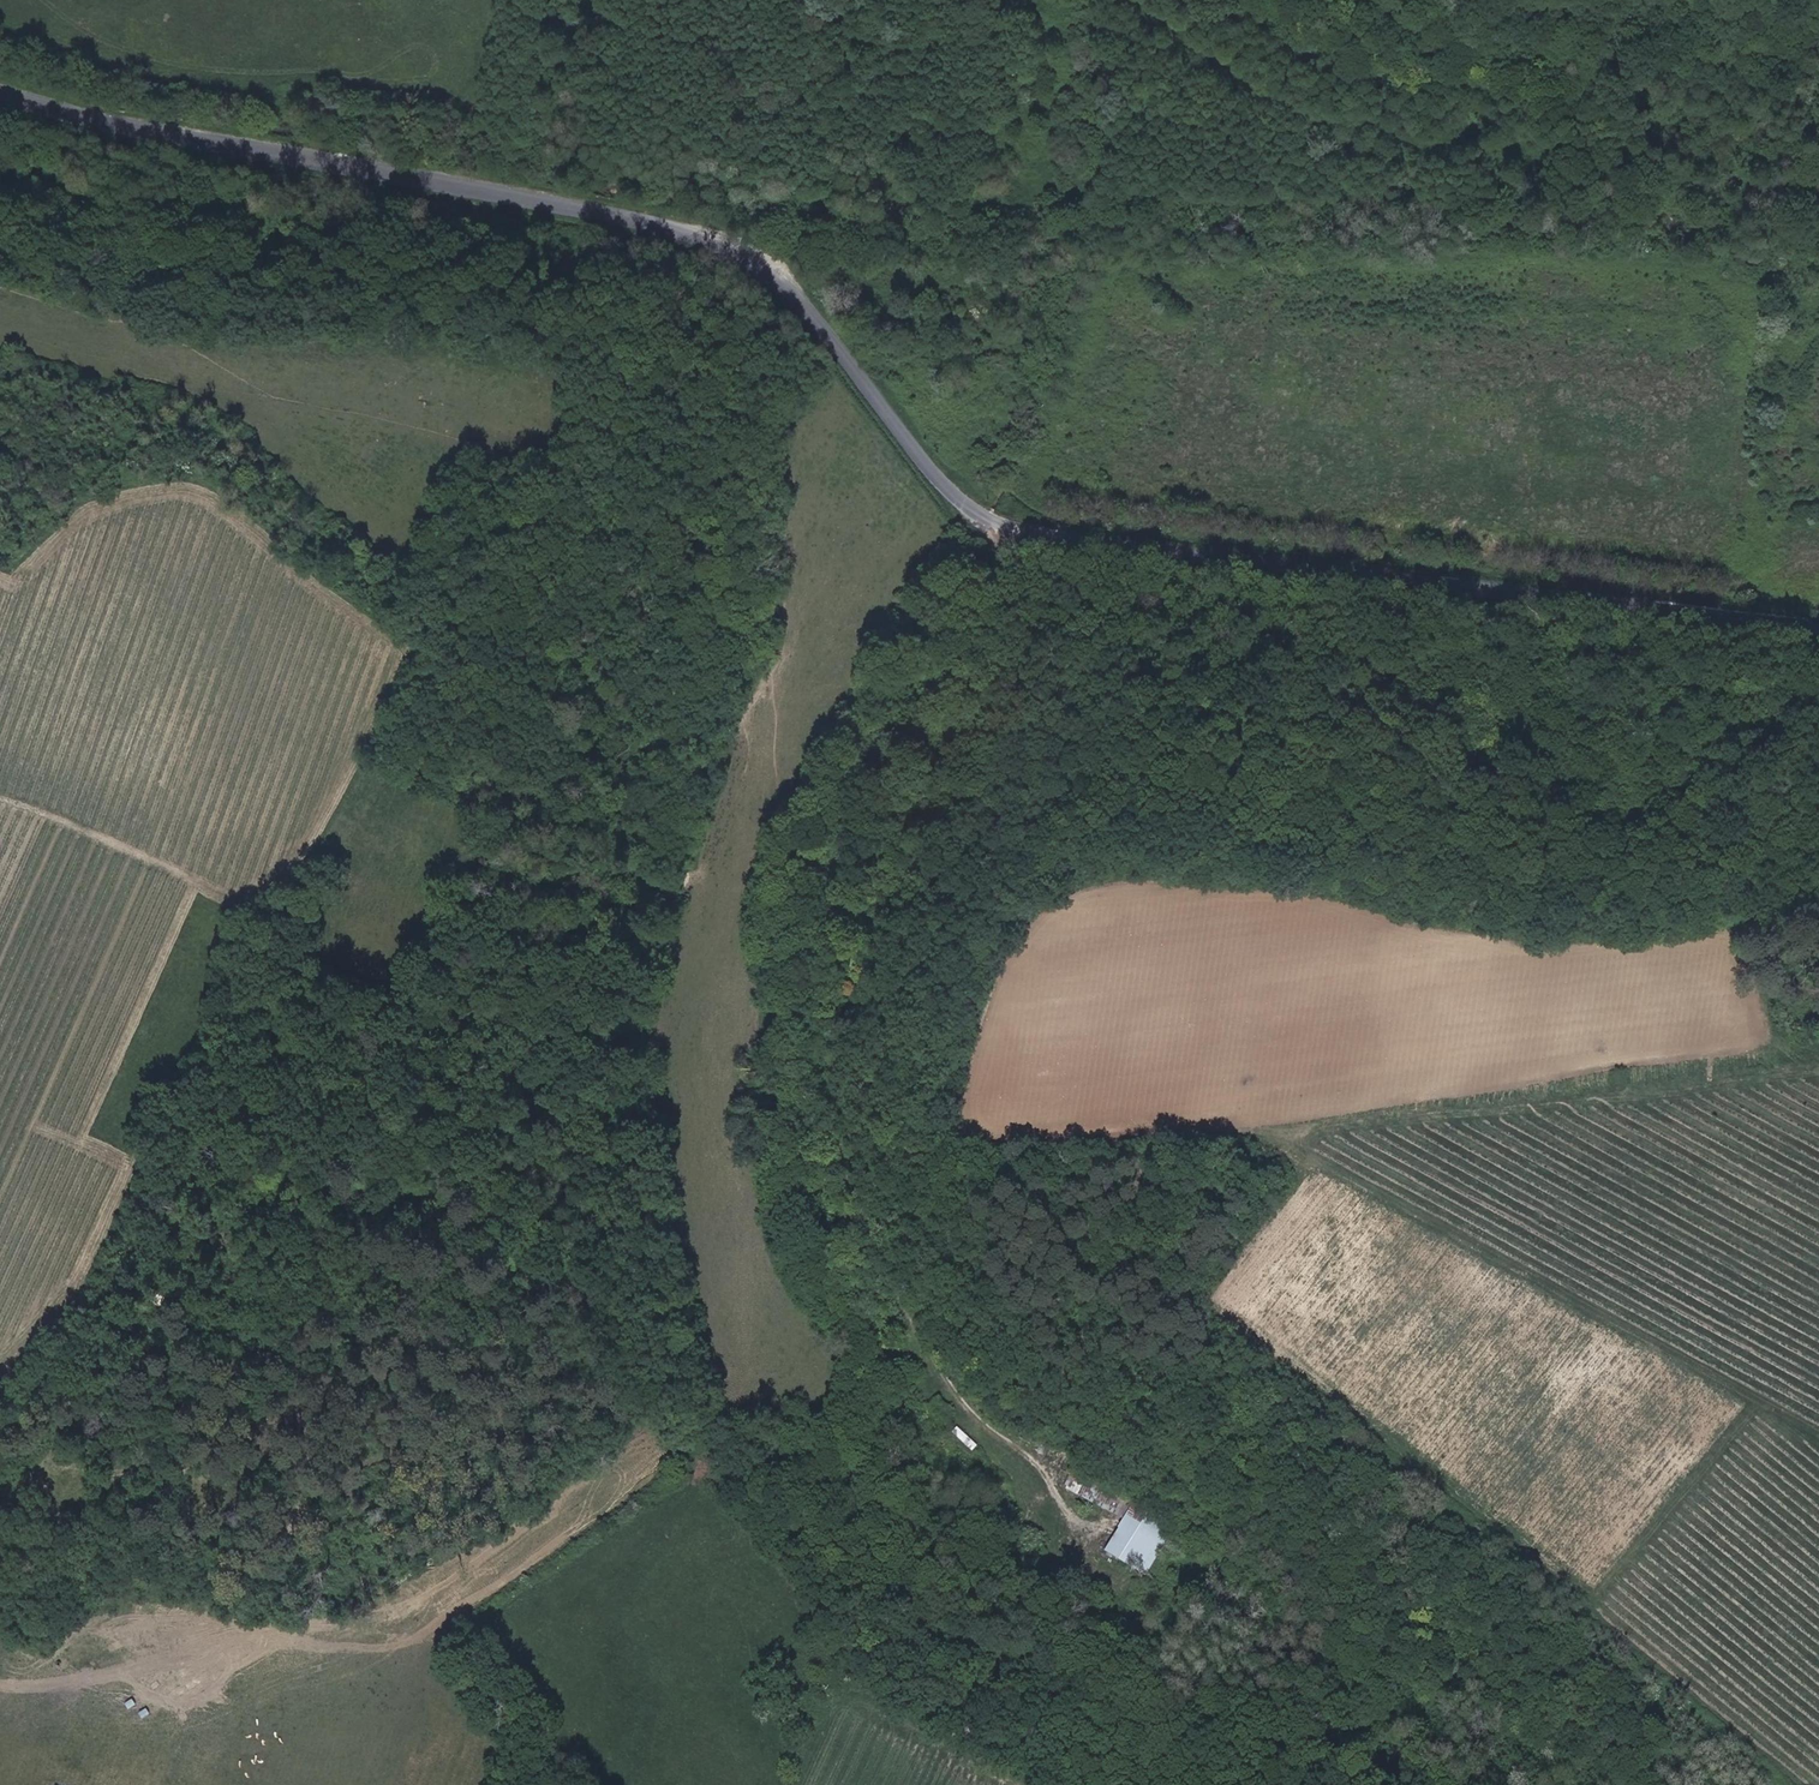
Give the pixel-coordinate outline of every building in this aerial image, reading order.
[(1147,1515),(1153,1506),(1141,1498),(1137,1504),(1134,1502),(1080,1470),(1069,1488),(1127,1522),(1135,1508),(1147,1515)] [(1179,1521),(1153,1506),(1147,1515),(1135,1508),(1127,1522),(1111,1550),(1149,1572),(1179,1521)]
